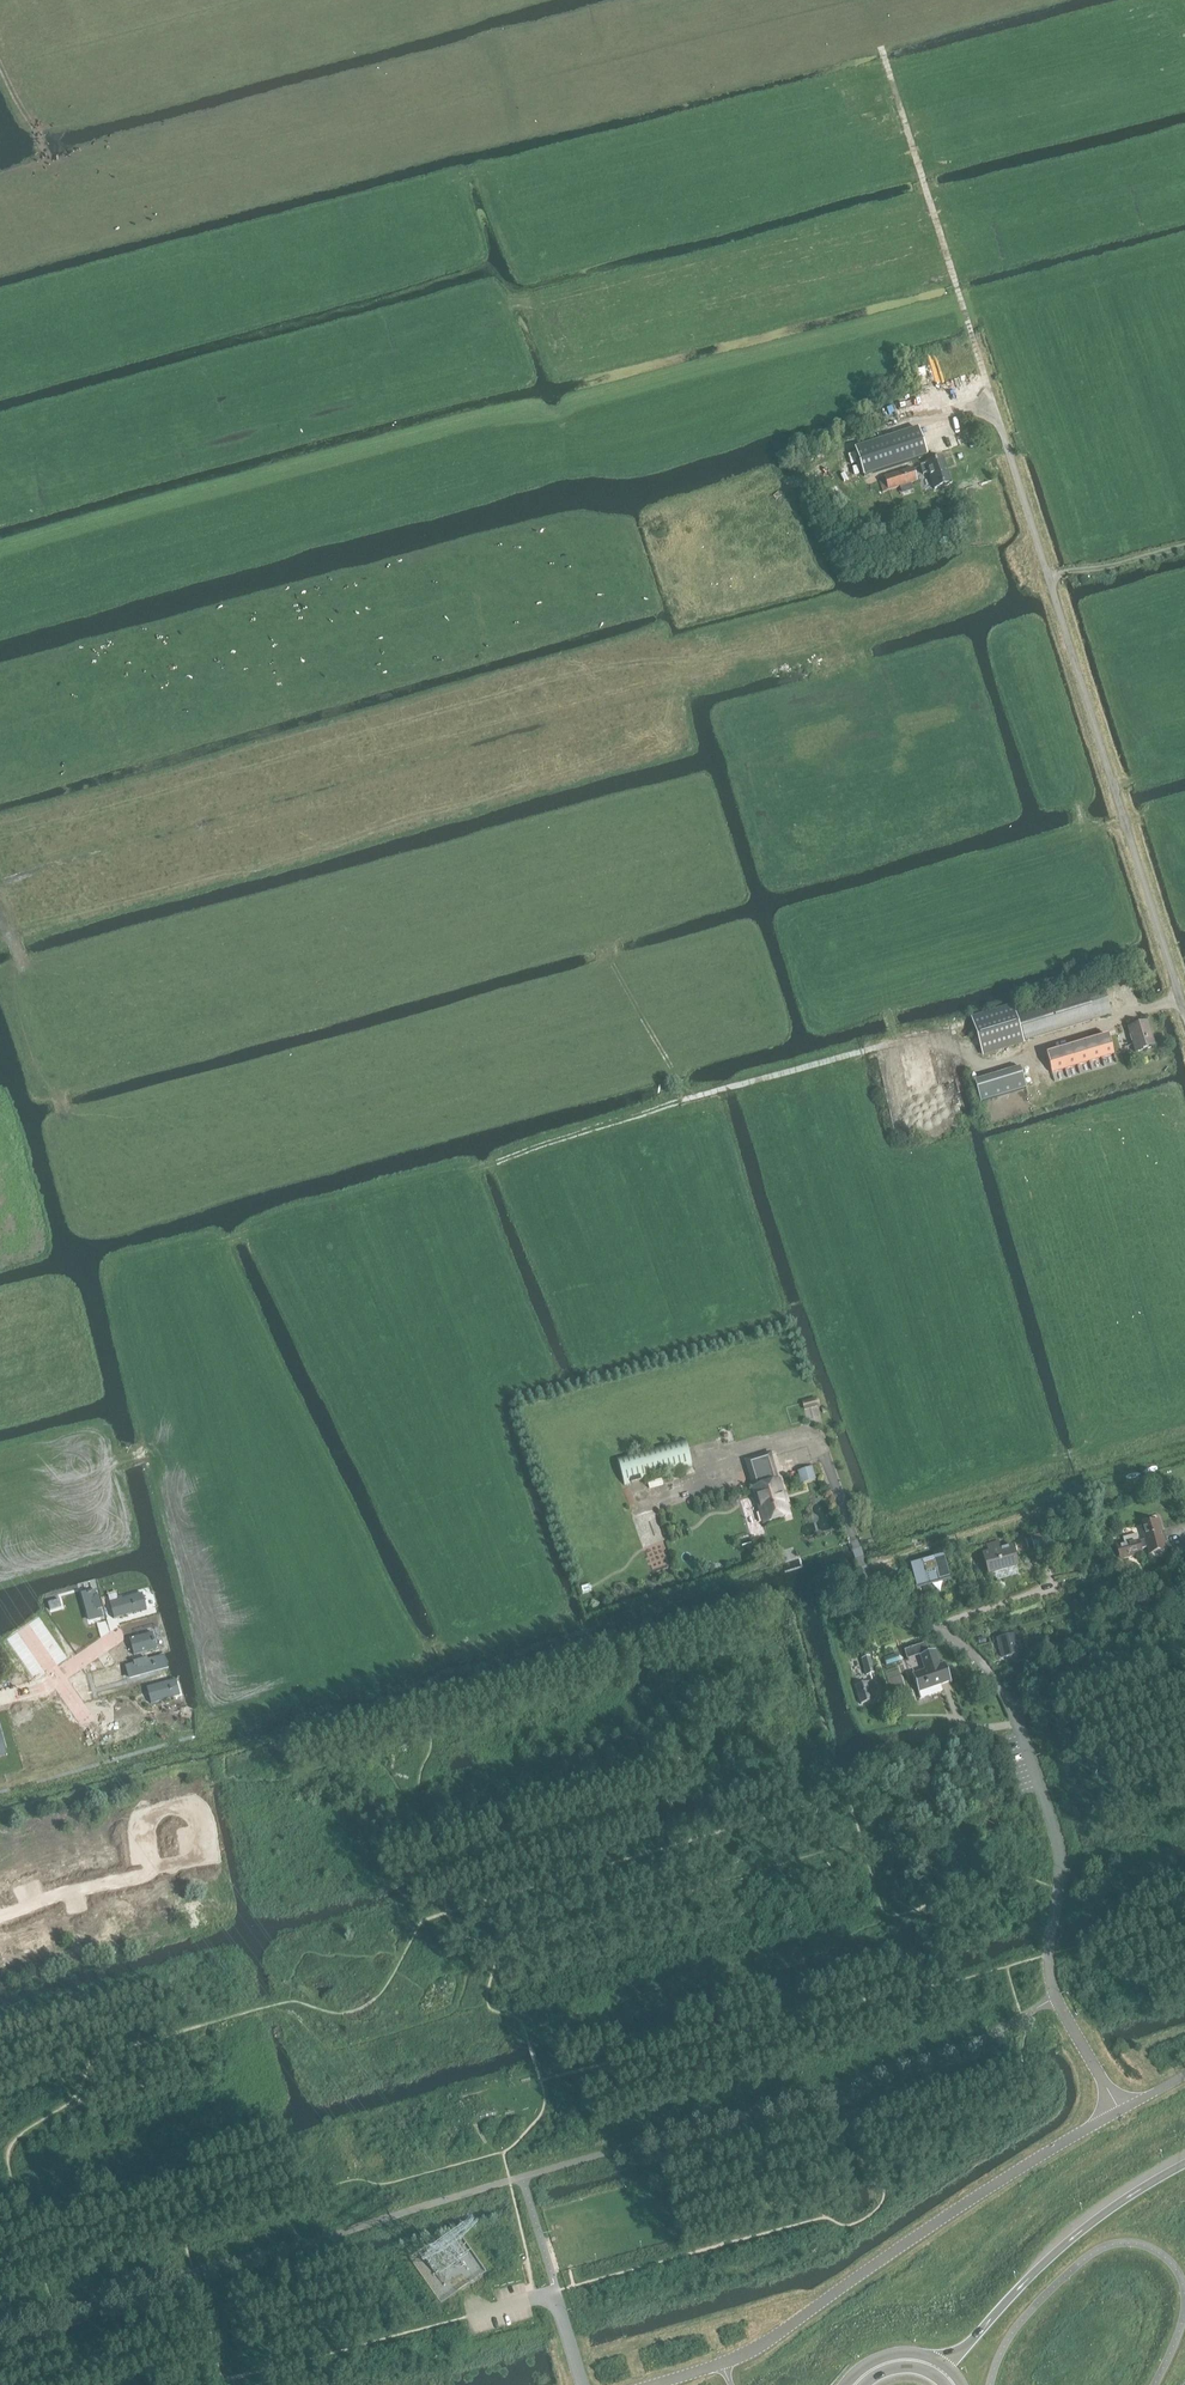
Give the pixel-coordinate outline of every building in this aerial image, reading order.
[(855,449),(857,455),(864,477),(927,456),(918,429),(855,449)] [(935,490),(951,484),(943,458),(926,464),(927,465),(921,467),(924,474),(929,472),(935,490)] [(888,490),(917,481),(913,469),(884,478),(885,481),(880,482),(883,492),(889,491),(888,490)] [(1023,1042),(1112,1015),(1103,987),(1015,1014),(1012,1004),(971,1017),(983,1056),(1024,1043),(1023,1042)] [(1148,1021),(1128,1027),(1135,1053),(1156,1047),(1148,1021)] [(1117,1033),(1055,1052),(1057,1058),(1061,1070),(1123,1051),(1117,1033)] [(1026,1087),(1020,1066),(974,1080),(980,1101),(1026,1087)] [(803,1401),(805,1410),(817,1407),(816,1398),(803,1401)] [(685,1440),(617,1458),(624,1485),(692,1468),(685,1440)] [(754,1487),(752,1488),(763,1524),(791,1516),(780,1479),(778,1480),(770,1454),(746,1461),(754,1487)] [(816,1479),(812,1467),(797,1471),(801,1484),(816,1479)] [(1127,1544),(1120,1546),(1124,1560),(1143,1554),(1142,1550),(1149,1548),(1151,1554),(1167,1549),(1159,1522),(1143,1526),(1147,1540),(1140,1542),(1139,1540),(1138,1536),(1137,1534),(1125,1538),(1125,1540),(1127,1544)] [(1030,1552),(1026,1539),(1015,1542),(1018,1552),(1021,1551),(1022,1554),(1030,1552)] [(1001,1549),(999,1542),(986,1546),(988,1553),(983,1554),(988,1575),(1018,1567),(1012,1546),(1001,1549)] [(944,1557),(910,1567),(917,1590),(950,1580),(944,1557)] [(887,1572),(877,1575),(879,1581),(889,1578),(887,1572)] [(88,1594),(84,1596),(88,1611),(90,1621),(102,1617),(103,1619),(104,1619),(96,1590),(95,1591),(95,1592),(91,1593),(91,1592),(88,1593),(88,1594)] [(133,1596),(110,1603),(111,1603),(116,1618),(114,1618),(114,1619),(137,1613),(137,1612),(136,1612),(134,1606),(135,1606),(134,1603),(133,1603),(132,1597),(133,1597),(133,1596)] [(153,1633),(130,1639),(130,1640),(131,1640),(136,1655),(134,1655),(134,1656),(157,1649),(156,1649),(154,1643),(153,1643),(152,1640),(153,1640),(151,1634),(153,1634),(153,1633)] [(1023,1654),(1019,1636),(1000,1640),(1004,1658),(1023,1654)] [(913,1674),(912,1674),(921,1698),(939,1692),(937,1686),(951,1682),(952,1682),(945,1663),(944,1663),(945,1664),(940,1665),(935,1651),(936,1651),(936,1650),(919,1656),(920,1657),(920,1656),(925,1670),(913,1674)] [(870,1657),(862,1660),(866,1675),(875,1673),(870,1657)] [(154,1658),(125,1666),(126,1667),(127,1667),(128,1671),(131,1679),(140,1676),(156,1671),(154,1667),(156,1666),(155,1663),(154,1664),(152,1660),(154,1659),(154,1658)] [(170,1682),(147,1688),(147,1689),(148,1688),(153,1703),(151,1704),(174,1698),(174,1697),(173,1698),(171,1692),(172,1691),(171,1688),(170,1689),(170,1687),(168,1683),(170,1682)] [(861,1703),(878,1699),(873,1682),(857,1687),(861,1703)] [(76,1835),(66,1856),(73,1860),(84,1838),(76,1835)] [(42,1839),(40,1852),(49,1853),(48,1857),(56,1859),(59,1838),(51,1837),(51,1840),(42,1839)] [(0,1858),(0,1861),(5,1872),(14,1868),(8,1855),(0,1858)] [(131,1890),(103,1896),(105,1905),(133,1899),(131,1890)] [(40,1912),(15,1926),(20,1934),(37,1925),(39,1930),(47,1926),(44,1921),(45,1920),(40,1912)] [(118,1914),(118,1924),(133,1925),(134,1914),(118,1914)] [(79,1951),(66,1952),(67,1960),(80,1959),(80,1967),(88,1967),(87,1946),(79,1947),(79,1951)]
